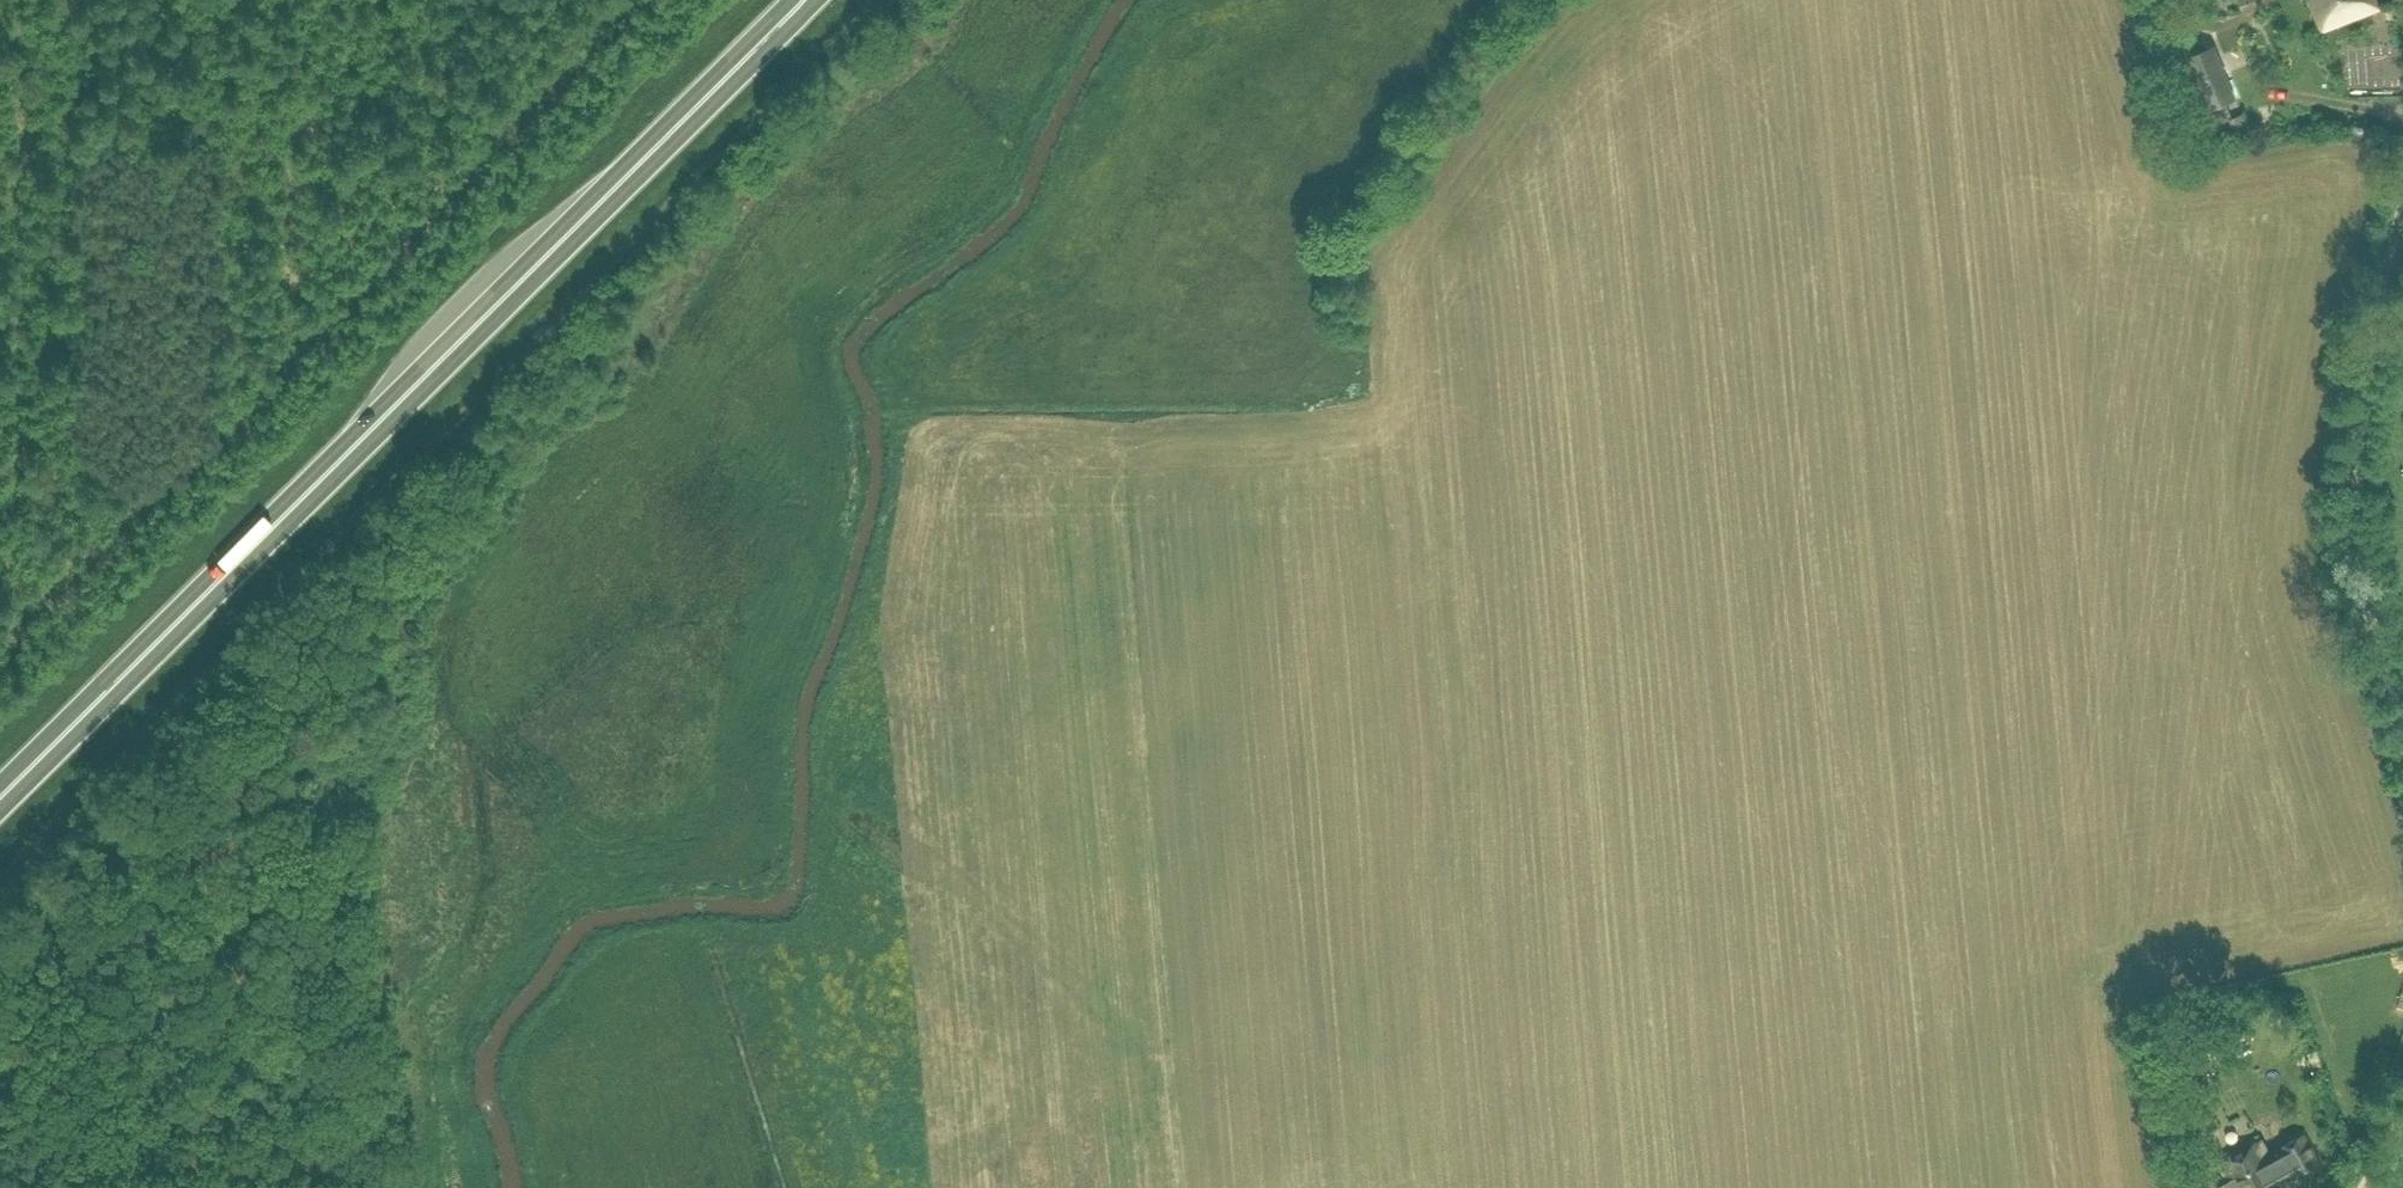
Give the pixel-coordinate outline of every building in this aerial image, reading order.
[(2322,29),(2379,7),(2376,0),(2310,0),(2322,29)] [(2211,44),(2171,59),(2192,113),(2231,97),(2211,44)] [(2241,1187),(2278,1187),(2272,1177),(2291,1166),(2295,1173),(2320,1160),(2305,1132),(2266,1153),(2258,1139),(2219,1161),(2228,1176),(2216,1183),(2219,1187),(2239,1187),(2241,1187)]
